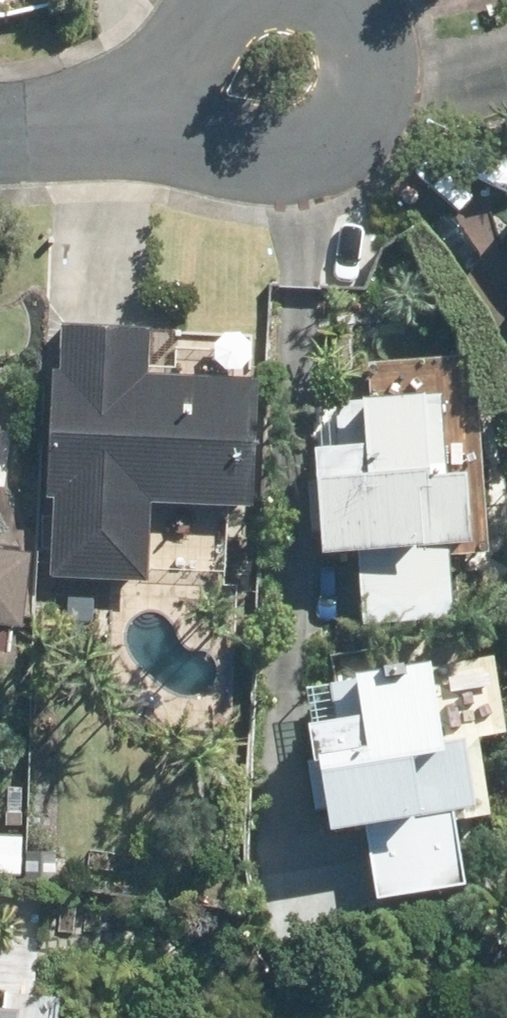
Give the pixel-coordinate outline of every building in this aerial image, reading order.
[(490,153),(506,167),(506,133),(505,132),(490,153)] [(491,342),(506,355),(506,323),(491,342)] [(47,370),(40,495),(50,497),(45,575),(137,581),(141,500),(235,505),(242,379),(136,373),(138,330),(57,325),(55,370),(47,370)] [(346,397),(347,402),(326,403),(329,449),(303,450),(311,550),(349,548),(355,622),(440,616),(435,544),(454,543),(448,467),(433,468),(427,391),(346,397)] [(0,548),(0,624),(10,625),(18,550),(0,548)] [(358,822),(367,896),(453,886),(442,807),(458,805),(448,738),(423,740),(412,662),(342,671),(343,680),(321,682),(327,721),(296,725),(300,753),(311,752),(320,827),(358,822)] [(26,871),(27,893),(58,892),(58,870),(26,871)]
